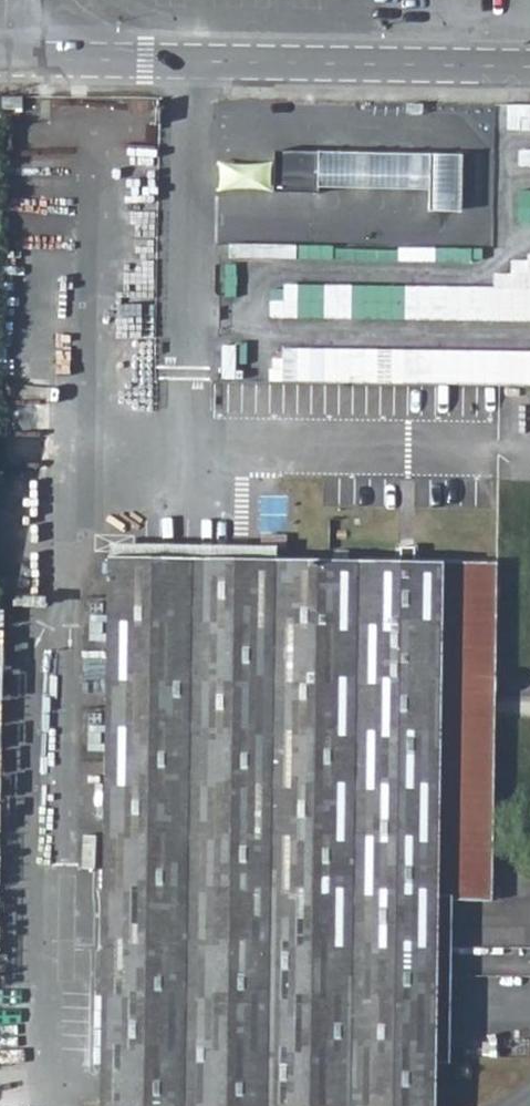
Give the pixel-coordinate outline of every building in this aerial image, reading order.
[(366,132),(365,148),(440,153),(441,137),(366,132)] [(521,164),(529,164),(529,147),(522,147),(521,164)] [(314,152),(269,152),(269,164),(269,193),(313,194),(313,187),(314,152)] [(456,212),(457,155),(314,152),(313,187),(424,189),(424,211),(456,212)] [(212,193),(269,193),(269,164),(212,164),(212,193)] [(529,221),(529,187),(521,187),(520,220),(529,221)] [(495,286),(273,281),(272,315),(529,320),(529,252),(512,252),(512,271),(495,270),(495,286)] [(285,342),(284,377),(529,384),(529,349),(285,342)] [(105,557),(93,1105),(431,1105),(435,903),(491,904),(498,565),(105,557)]
